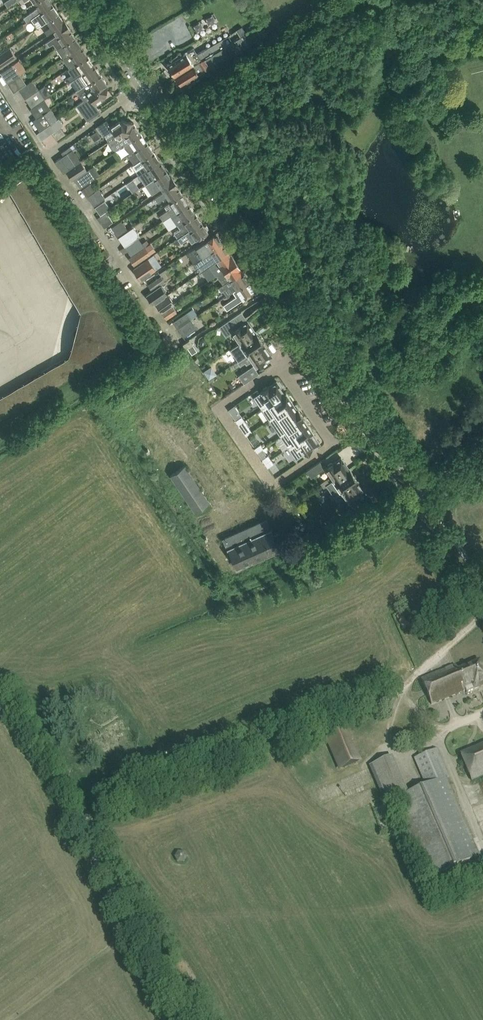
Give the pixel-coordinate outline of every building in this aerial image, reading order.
[(50,0),(37,0),(34,2),(37,6),(23,16),(27,21),(31,18),(52,3),(50,0)] [(58,13),(52,3),(31,18),(34,23),(38,20),(42,25),(47,21),(47,20),(58,13)] [(50,33),(66,22),(62,16),(61,17),(58,13),(47,20),(47,21),(51,26),(45,31),(47,35),(50,33)] [(53,37),(49,40),(52,43),(54,42),(57,47),(63,43),(74,35),(72,32),(73,32),(66,22),(50,33),(53,37)] [(229,58),(262,38),(256,28),(210,55),(213,60),(226,52),(229,58)] [(64,57),(80,45),(74,35),(63,43),(57,47),(64,57)] [(70,67),(87,55),(80,45),(64,57),(70,66),(70,67)] [(172,61),(167,64),(174,75),(201,59),(204,58),(209,54),(212,53),(209,46),(197,53),(194,47),(181,55),(179,52),(171,59),(172,61)] [(0,53),(0,68),(16,57),(10,47),(0,53)] [(70,81),(94,65),(87,55),(70,67),(70,66),(68,67),(72,72),(65,77),(68,81),(70,80),(70,81)] [(201,59),(174,75),(181,85),(210,67),(204,58),(201,59)] [(20,59),(12,64),(0,72),(7,82),(20,73),(27,69),(20,59)] [(80,88),(100,74),(94,65),(70,81),(73,85),(76,83),(79,88),(80,88)] [(27,83),(20,73),(7,82),(13,92),(18,89),(19,89),(27,83)] [(107,84),(100,74),(80,88),(79,88),(76,90),(80,96),(82,95),(94,87),(106,90),(107,84)] [(33,79),(27,83),(19,89),(25,98),(39,89),(33,79)] [(105,97),(106,90),(94,87),(82,95),(84,99),(81,101),(87,109),(82,112),(88,120),(91,118),(100,112),(94,104),(105,97)] [(45,98),(39,89),(25,98),(31,107),(32,108),(45,98)] [(51,108),(45,98),(32,108),(31,107),(30,109),(36,118),(43,113),(51,108)] [(50,123),(43,113),(36,118),(32,120),(40,131),(42,129),(41,129),(50,123)] [(54,120),(50,123),(41,129),(42,129),(46,136),(58,128),(54,120)] [(124,136),(127,121),(120,120),(105,130),(109,137),(111,135),(113,137),(108,140),(110,142),(116,144),(122,140),(124,136)] [(125,143),(141,133),(133,122),(127,121),(124,136),(122,140),(116,144),(110,142),(115,149),(125,143)] [(131,153),(147,142),(141,133),(125,143),(130,152),(131,153)] [(142,159),(153,151),(147,142),(131,153),(130,152),(128,153),(135,164),(142,159)] [(140,174),(159,161),(153,151),(142,159),(145,163),(136,169),(140,174)] [(75,165),(68,153),(55,161),(63,173),(66,171),(75,165)] [(81,161),(75,165),(66,171),(72,180),(87,170),(81,161)] [(154,178),(166,170),(159,161),(140,174),(142,178),(144,176),(148,182),(154,178)] [(161,193),(176,183),(173,179),(169,173),(169,174),(166,170),(154,178),(158,182),(149,188),(152,193),(158,189),(161,193)] [(88,182),(84,175),(76,181),(80,187),(88,182)] [(8,188),(33,230),(47,222),(22,180),(8,188)] [(95,191),(90,183),(81,189),(86,196),(95,191)] [(180,189),(176,183),(161,193),(155,197),(158,202),(167,196),(171,201),(182,194),(179,190),(180,189)] [(99,188),(95,190),(87,196),(93,205),(106,197),(99,188)] [(170,215),(188,203),(182,194),(171,201),(173,204),(160,213),(164,220),(171,215),(170,215)] [(105,200),(103,201),(95,207),(100,215),(106,211),(110,207),(105,200)] [(188,203),(170,215),(171,215),(177,224),(195,212),(188,203)] [(113,222),(106,211),(100,215),(97,217),(104,227),(113,222)] [(178,238),(201,222),(195,212),(177,224),(180,228),(174,233),(178,238)] [(128,230),(121,220),(111,227),(118,237),(128,230)] [(208,232),(201,222),(178,238),(174,241),(177,246),(189,238),(192,243),(208,232)] [(133,226),(128,230),(118,237),(124,246),(138,237),(140,235),(133,226)] [(194,263),(222,243),(215,234),(187,253),(194,263)] [(144,246),(138,237),(124,246),(131,255),(144,246)] [(222,243),(194,263),(200,272),(209,266),(208,266),(228,252),(222,243)] [(150,254),(144,246),(131,255),(131,256),(129,257),(134,264),(150,254)] [(229,252),(228,252),(208,266),(209,266),(215,276),(216,275),(235,261),(229,252)] [(149,257),(145,260),(133,268),(141,279),(156,269),(149,257)] [(242,271),(235,261),(216,275),(223,284),(242,272),(242,271)] [(233,291),(248,281),(242,272),(223,284),(218,287),(221,291),(223,290),(227,296),(233,291)] [(151,290),(165,281),(161,275),(147,284),(151,290)] [(227,310),(255,290),(248,281),(233,291),(236,296),(223,305),(227,310)] [(166,289),(162,284),(146,294),(153,304),(167,294),(164,291),(166,289)] [(168,294),(163,297),(155,302),(161,312),(174,303),(168,294)] [(170,306),(161,312),(166,318),(174,313),(177,311),(172,304),(170,306)] [(244,313),(250,324),(257,320),(251,309),(244,313)] [(188,311),(181,316),(173,321),(177,328),(192,318),(188,311)] [(241,342),(255,332),(247,321),(241,325),(240,326),(234,317),(241,312),(219,327),(227,337),(234,332),(241,342)] [(198,328),(192,318),(177,328),(184,337),(198,328)] [(249,354),(264,344),(263,343),(264,343),(256,332),(255,332),(241,342),(248,353),(249,354)] [(235,343),(229,347),(232,352),(238,348),(235,343)] [(271,355),(264,344),(249,354),(248,353),(238,360),(240,364),(245,361),(246,363),(252,359),(257,365),(259,364),(260,364),(263,362),(263,361),(265,360),(271,355)] [(258,372),(253,365),(239,375),(244,382),(258,372)] [(204,385),(210,387),(212,381),(206,379),(204,385)] [(294,404),(285,391),(284,392),(277,381),(270,385),(269,385),(268,386),(266,386),(263,388),(263,389),(261,391),(253,397),(281,437),(296,459),(304,453),(304,454),(306,452),(307,453),(310,451),(310,449),(319,443),(311,431),(312,430),(307,423),(303,416),(304,416),(296,404),(294,404)] [(129,391),(116,399),(122,409),(135,400),(129,391)] [(235,420),(238,424),(244,420),(241,416),(235,420)] [(247,424),(244,420),(238,424),(241,428),(247,424)] [(366,445),(361,437),(367,433),(362,426),(341,440),(351,455),(366,445)] [(254,447),(257,452),(263,448),(260,444),(254,447)] [(262,458),(265,463),(271,459),(268,454),(262,458)] [(331,474),(332,474),(335,478),(349,468),(341,457),(334,461),(332,462),(331,462),(328,464),(328,465),(326,467),(331,474)] [(273,463),(271,459),(265,463),(268,467),(273,463)] [(318,462),(304,471),(309,478),(322,469),(318,462)] [(171,474),(195,511),(209,501),(185,465),(171,474)] [(350,468),(349,468),(335,478),(342,490),(357,481),(358,480),(350,468)] [(365,492),(357,481),(342,490),(350,502),(360,496),(359,496),(365,492)] [(338,493),(335,489),(329,493),(332,498),(338,493)] [(346,505),(343,500),(337,504),(340,509),(346,505)] [(224,539),(237,568),(279,548),(277,542),(281,540),(278,533),(273,535),(266,519),(224,539)] [(401,613),(396,617),(400,621),(399,622),(403,628),(409,624),(405,617),(404,618),(401,613)] [(421,680),(431,705),(465,690),(467,693),(482,686),(482,671),(479,662),(458,671),(455,665),(421,680)] [(340,770),(362,759),(347,729),(326,740),(340,770)] [(460,755),(472,781),(482,776),(482,745),(460,755)] [(448,777),(442,762),(436,749),(414,758),(426,786),(395,799),(429,878),(479,857),(445,778),(448,777)] [(408,792),(396,766),(392,756),(369,766),(384,803),(408,792)] [(179,854),(186,854),(185,842),(178,843),(179,854)]
